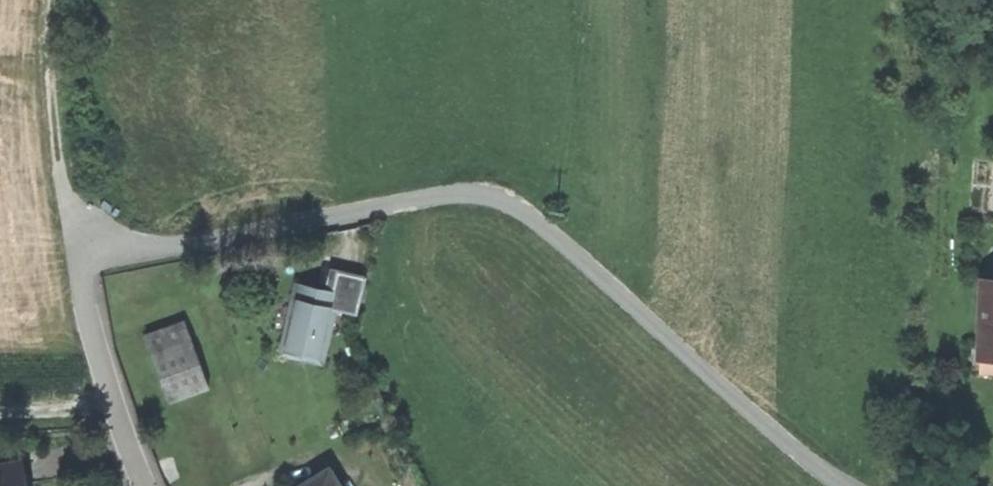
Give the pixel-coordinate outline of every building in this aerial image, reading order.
[(338,270),(331,297),(329,309),(357,315),(366,276),(338,270)] [(980,283),(978,351),(979,352),(992,352),(992,283),(980,283)] [(298,301),(329,309),(331,297),(316,294),(317,290),(295,284),(292,300),(298,301)] [(317,357),(329,309),(298,301),(286,350),(317,357)] [(183,322),(144,337),(155,366),(169,403),(209,388),(183,322)] [(0,466),(0,485),(23,485),(22,480),(18,463),(0,466)] [(331,471),(304,485),(340,485),(331,471)]
